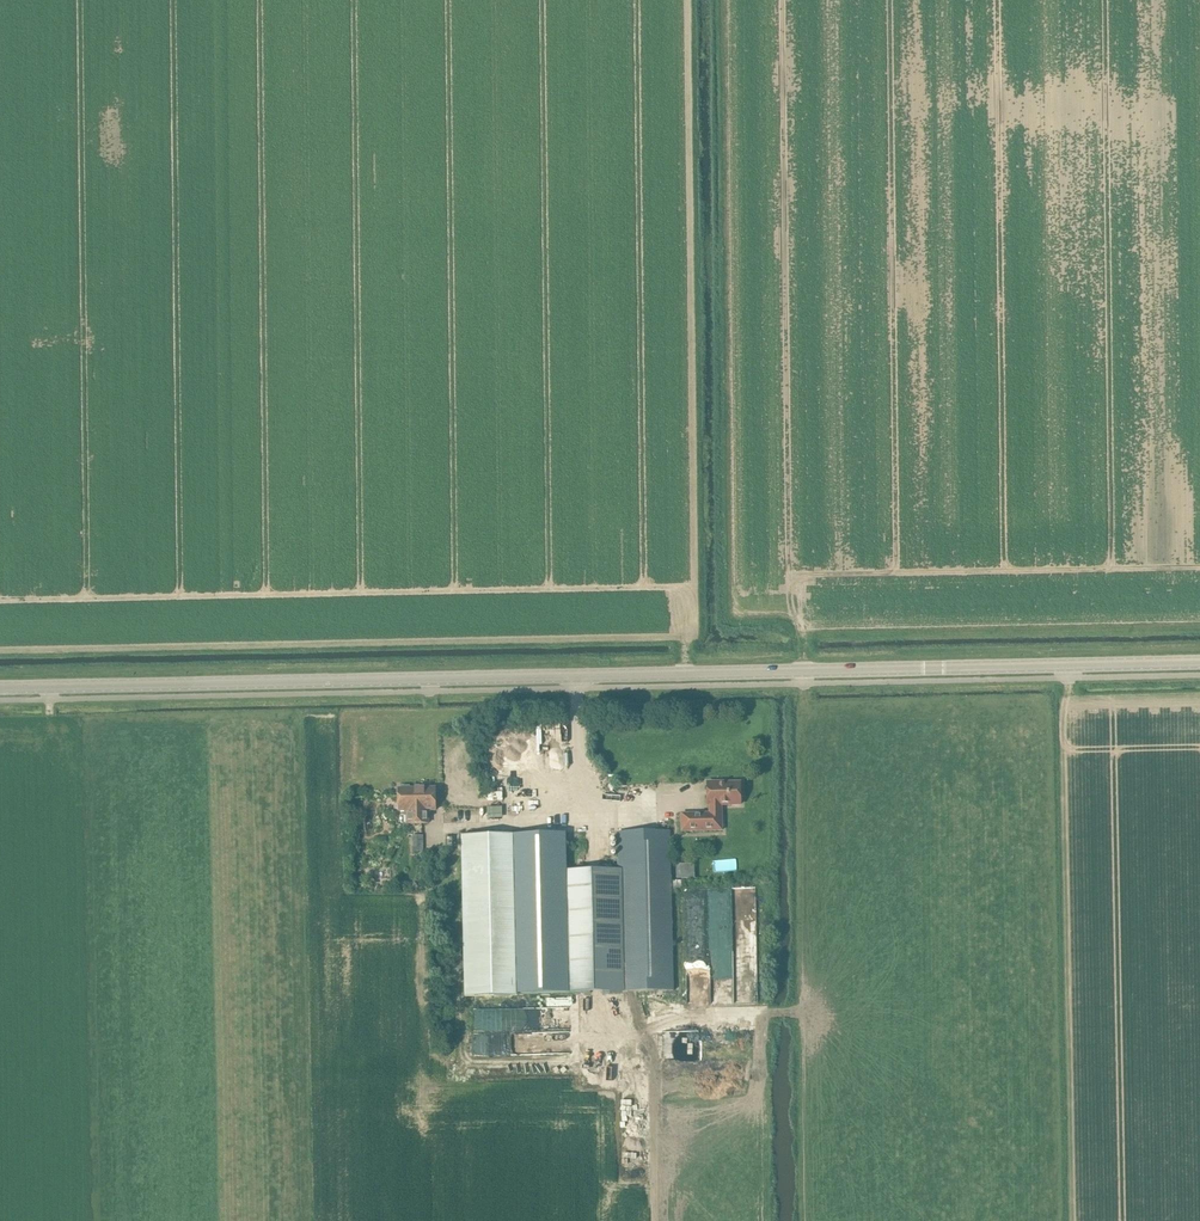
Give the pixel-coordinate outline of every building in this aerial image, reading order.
[(681,831),(721,831),(721,805),(741,805),(741,783),(707,783),(707,805),(709,805),(709,814),(681,814),(681,831)] [(398,790),(399,812),(407,812),(408,825),(428,824),(428,811),(436,811),(435,789),(411,790),(409,787),(402,788),(401,790),(398,790)] [(502,792),(487,793),(488,801),(503,801),(502,792)] [(464,836),(467,995),(597,992),(648,991),(673,990),(670,832),(644,832),(618,833),(619,870),(594,870),(567,871),(566,834),(464,836)] [(423,852),(423,835),(412,835),(412,852),(423,852)]
